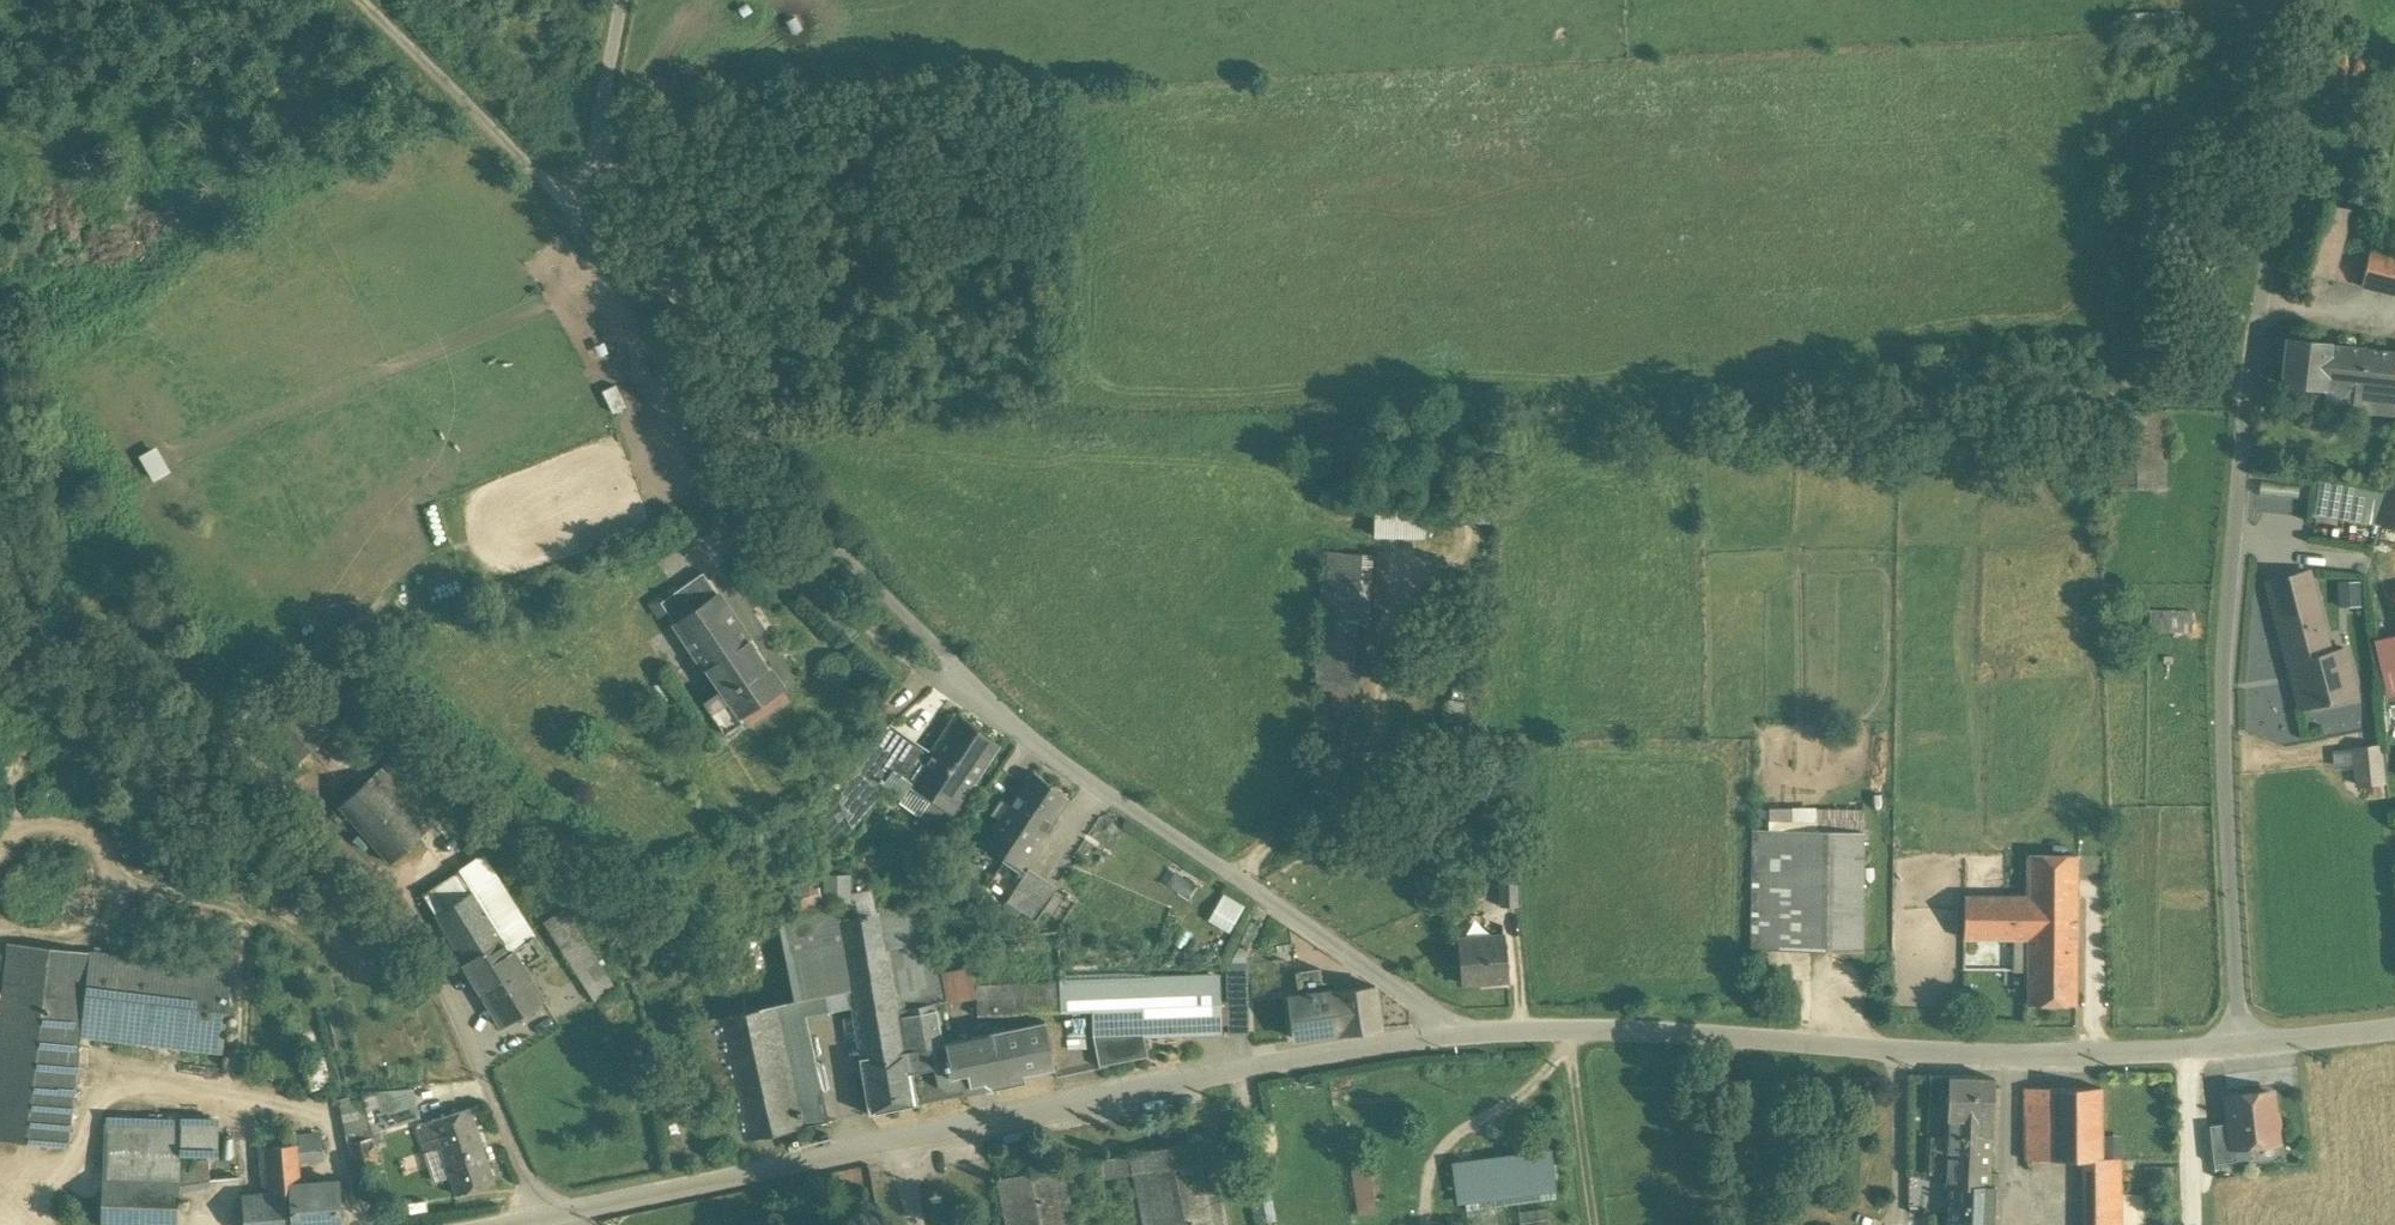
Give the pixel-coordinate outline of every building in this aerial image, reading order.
[(2350,208),(2299,196),(2282,265),(2333,278),(2339,254),(2350,208)] [(2369,248),(2365,261),(2359,285),(2394,294),(2394,254),(2369,248)] [(2365,261),(2339,254),(2333,278),(2359,285),(2365,261)] [(2328,344),(2288,339),(2283,382),(2323,387),(2323,386),(2328,344)] [(2328,344),(2323,386),(2355,389),(2352,410),(2394,415),(2394,352),(2328,344)] [(154,479),(174,468),(160,444),(141,454),(154,479)] [(2378,523),(2394,528),(2394,460),(2378,523)] [(1426,490),(1376,489),(1375,536),(1425,537),(1426,490)] [(1366,552),(1324,550),(1315,688),(1357,690),(1366,552)] [(702,572),(661,601),(675,621),(716,592),(702,572)] [(2308,572),(2268,582),(2289,663),(2325,654),(2327,647),(2332,646),(2330,639),(2326,640),(2308,572)] [(2337,579),(2337,603),(2362,603),(2362,579),(2337,579)] [(716,592),(675,621),(696,651),(737,622),(716,592)] [(2192,612),(2149,611),(2149,631),(2192,632),(2192,612)] [(737,622),(696,651),(721,688),(740,714),(781,685),(738,623),(737,622)] [(2375,640),(2381,669),(2394,666),(2394,636),(2375,640)] [(2325,654),(2289,663),(2301,706),(2356,692),(2344,649),(2325,654)] [(317,686),(268,731),(297,763),(346,718),(317,686)] [(721,688),(678,718),(698,747),(742,717),(740,714),(721,688)] [(996,745),(955,717),(930,753),(918,745),(899,774),(930,795),(919,812),(936,824),(947,807),(952,810),(996,745)] [(887,724),(860,765),(884,781),(892,769),(899,774),(918,745),(887,724)] [(2383,748),(2359,751),(2363,787),(2386,785),(2383,748)] [(440,817),(389,761),(375,773),(426,830),(440,817)] [(884,781),(860,765),(837,798),(851,826),(888,785),(884,781)] [(1067,794),(1033,771),(986,842),(1020,865),(1067,794)] [(426,830),(375,773),(339,806),(391,862),(426,830)] [(1815,808),(1815,829),(1862,830),(1863,809),(1815,808)] [(1751,948),(1861,949),(1862,830),(1815,829),(1753,828),(1751,948)] [(534,934),(484,853),(425,891),(425,890),(424,891),(436,911),(435,911),(481,988),(522,961),(541,952),(532,936),(534,934)] [(2027,960),(2076,960),(2077,854),(2028,854),(2028,895),(2028,938),(2027,960)] [(1059,884),(1030,865),(1006,898),(1036,917),(1059,884)] [(848,888),(847,870),(823,872),(824,889),(848,888)] [(1517,873),(1499,873),(1500,906),(1518,905),(1517,873)] [(869,884),(851,889),(856,907),(874,903),(869,884)] [(1222,891),(1209,919),(1233,930),(1246,902),(1222,891)] [(2028,895),(1964,895),(1963,938),(2013,938),(2028,938),(2028,895)] [(839,918),(838,918),(841,937),(849,989),(861,1057),(945,1041),(938,1002),(932,973),(931,964),(930,965),(919,901),(839,918)] [(837,906),(780,918),(781,926),(744,933),(752,970),(681,985),(689,1022),(801,999),(790,947),(841,937),(838,918),(839,918),(837,906)] [(615,987),(566,908),(545,921),(594,1000),(615,987)] [(1504,935),(1457,939),(1461,982),(1508,978),(1504,935)] [(841,937),(790,947),(801,999),(849,989),(841,937)] [(2028,938),(2013,938),(2013,969),(2027,969),(2027,960),(2028,938)] [(10,944),(0,1026),(0,1137),(67,1145),(80,1033),(81,1033),(90,953),(10,944)] [(233,970),(90,953),(81,1033),(223,1050),(233,970)] [(2076,960),(2027,960),(2027,969),(2027,1003),(2075,1004),(2076,960)] [(522,961),(481,988),(502,1023),(544,997),(522,961)] [(971,966),(932,973),(938,1002),(946,1000),(947,1002),(976,996),(971,966)] [(1320,967),(1295,971),(1297,985),(1322,981),(1320,967)] [(1245,971),(1226,972),(1227,1000),(1246,999),(1245,971)] [(1218,977),(1060,982),(1061,1011),(1092,1009),(1093,1034),(1143,1032),(1206,1030),(1205,1021),(1219,1020),(1218,977)] [(1374,984),(1336,989),(1334,980),(1322,981),(1297,985),(1299,995),(1289,996),(1295,1038),(1340,1031),(1340,1033),(1381,1028),(1374,984)] [(1060,982),(978,986),(978,985),(976,985),(977,1014),(1061,1011),(1060,982)] [(801,999),(689,1022),(716,1144),(828,1120),(801,999)] [(1246,999),(1227,1000),(1228,1032),(1248,1031),(1246,999)] [(861,1057),(859,1058),(869,1113),(918,1103),(964,1093),(963,1085),(984,1081),(993,1087),(996,1086),(996,1087),(1025,1081),(1024,1074),(1054,1067),(1045,1021),(945,1041),(861,1057)] [(1143,1032),(1093,1034),(1099,1065),(1148,1055),(1143,1032)] [(1994,1077),(1949,1076),(1944,1187),(1950,1187),(1950,1186),(1988,1187),(1988,1185),(1994,1185),(1994,1187),(1998,1187),(1998,1173),(1989,1172),(1994,1077)] [(412,1087),(375,1090),(387,1127),(421,1116),(412,1087)] [(2047,1087),(2024,1087),(2025,1160),(2047,1159),(2047,1087)] [(2101,1087),(2047,1087),(2047,1159),(2082,1159),(2101,1159),(2101,1158),(2101,1087)] [(375,1090),(364,1090),(365,1098),(372,1132),(387,1127),(375,1090)] [(2270,1091),(2227,1096),(2230,1122),(2233,1146),(2234,1146),(2276,1141),(2274,1129),(2278,1123),(2278,1117),(2272,1112),(2270,1091)] [(349,1136),(372,1132),(365,1098),(350,1101),(350,1097),(342,1099),(349,1136)] [(495,1181),(470,1106),(417,1123),(426,1151),(441,1146),(456,1193),(495,1181)] [(213,1119),(107,1116),(104,1151),(175,1154),(212,1155),(213,1119)] [(259,1146),(298,1143),(297,1134),(296,1120),(257,1123),(259,1146)] [(2230,1122),(2209,1124),(2213,1162),(2235,1160),(2234,1146),(2233,1146),(2230,1122)] [(322,1132),(297,1134),(298,1143),(299,1160),(324,1158),(322,1132)] [(2109,1153),(2121,1154),(2123,1134),(2112,1133),(2109,1153)] [(373,1135),(348,1141),(357,1188),(383,1183),(373,1135)] [(1130,1153),(1134,1173),(1145,1224),(1227,1224),(1210,1139),(1210,1137),(1130,1153)] [(270,1185),(270,1193),(242,1195),(244,1224),(295,1224),(292,1198),(302,1197),(301,1182),(299,1160),(298,1143),(259,1146),(262,1186),(270,1185)] [(175,1154),(104,1151),(103,1178),(177,1180),(175,1161),(175,1154)] [(1130,1153),(1061,1166),(1065,1182),(1103,1175),(1104,1179),(1134,1173),(1130,1153)] [(207,1157),(191,1159),(194,1185),(211,1183),(207,1157)] [(2101,1159),(2082,1159),(2082,1224),(2121,1224),(2120,1158),(2101,1158),(2101,1159)] [(191,1159),(175,1161),(177,1180),(179,1180),(179,1187),(194,1185),(191,1159)] [(1360,1211),(1376,1208),(1370,1164),(1353,1167),(1360,1211)] [(1007,1224),(1073,1224),(1065,1182),(1061,1166),(998,1178),(1007,1224)] [(1269,1176),(1251,1179),(1258,1218),(1276,1214),(1269,1176)] [(103,1178),(101,1224),(178,1224),(179,1187),(179,1180),(177,1180),(103,1178)] [(301,1182),(302,1197),(292,1198),(295,1224),(341,1224),(338,1180),(301,1182)] [(1950,1186),(1950,1187),(1948,1224),(1993,1224),(1994,1187),(1994,1185),(1988,1185),(1988,1187),(1950,1186)] [(1519,1209),(1521,1224),(1553,1224),(1551,1206),(1519,1209)]
